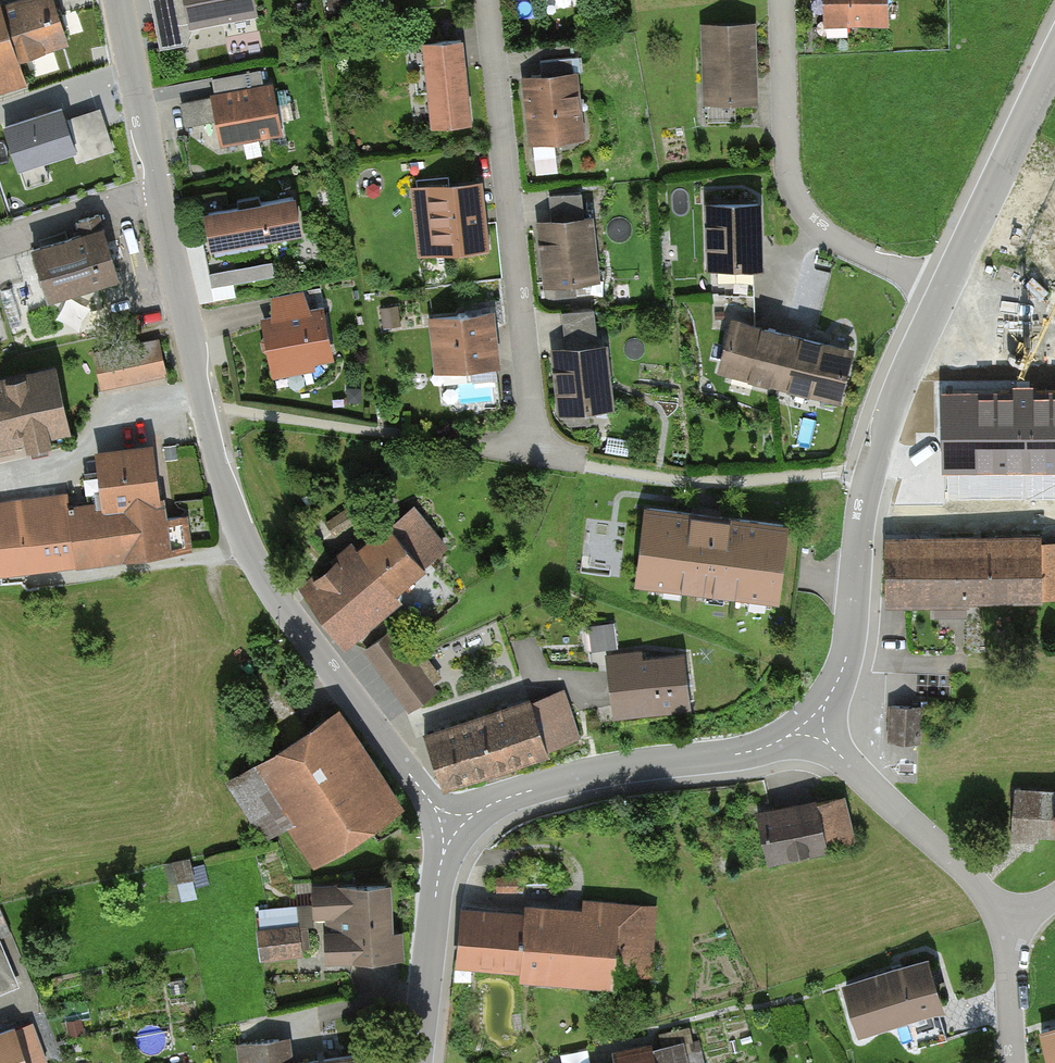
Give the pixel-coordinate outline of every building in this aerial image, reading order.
[(30,90),(23,67),(75,50),(59,0),(36,0),(5,10),(2,0),(0,0),(0,100),(30,90)] [(163,55),(197,48),(195,34),(263,21),(259,0),(152,0),(163,55)] [(831,31),(895,30),(894,0),(831,0),(831,31)] [(760,25),(704,27),(707,108),(763,106),(760,25)] [(479,131),(469,44),(427,49),(437,136),(479,131)] [(225,83),(264,79),(263,67),(224,71),(225,83)] [(582,75),(526,81),(534,149),(590,143),(582,75)] [(215,99),(224,149),(286,138),(277,88),(215,99)] [(59,106),(6,123),(19,165),(73,147),(59,106)] [(99,106),(66,117),(80,159),(114,149),(99,106)] [(497,257),(489,189),(412,198),(420,266),(497,257)] [(208,218),(217,257),(309,238),(301,199),(208,218)] [(768,274),(767,206),(709,207),(711,275),(768,274)] [(34,249),(49,296),(118,276),(101,220),(82,225),(85,233),(34,249)] [(606,287),(599,220),(540,226),(547,293),(606,287)] [(331,303),(264,314),(276,384),(343,373),(331,303)] [(565,336),(600,334),(598,304),(563,306),(565,336)] [(502,318),(434,324),(439,375),(506,369),(502,318)] [(767,331),(736,323),(722,379),(845,411),(860,354),(820,344),(767,331)] [(163,345),(95,358),(102,396),(171,382),(163,345)] [(618,415),(613,349),(556,354),(562,420),(618,415)] [(0,385),(0,460),(79,445),(65,373),(0,385)] [(947,490),(1054,489),(1054,402),(947,403),(947,490)] [(2,581),(174,560),(160,448),(102,455),(109,508),(71,513),(69,497),(0,506),(0,566),(2,581)] [(329,519),(349,546),(371,530),(350,502),(329,519)] [(719,517),(647,508),(638,581),(777,597),(786,525),(719,517)] [(417,511),(308,593),(344,641),(453,558),(417,511)] [(892,610),(1054,607),(1054,541),(890,545),(892,610)] [(591,621),(594,646),(621,642),(617,617),(591,621)] [(396,632),(368,652),(412,714),(441,693),(396,632)] [(611,683),(616,715),(689,705),(682,655),(642,661),(641,652),(608,656),(611,683)] [(479,721),(428,737),(445,787),(584,743),(567,692),(479,721)] [(917,740),(919,707),(893,706),(891,706),(890,738),(890,739),(909,740),(917,740)] [(410,808),(345,711),(252,773),(317,870),(410,808)] [(1013,834),(1025,835),(1038,836),(1038,828),(1054,829),(1054,783),(1016,781),(1013,834)] [(759,814),(772,868),(862,848),(849,793),(759,814)] [(398,966),(396,888),(326,890),(328,968),(398,966)] [(528,909),(527,916),(467,911),(462,970),(523,975),(522,985),(618,993),(619,980),(653,983),(659,909),(588,904),(587,914),(528,909)] [(848,986),(866,1043),(954,1015),(936,959),(848,986)] [(35,1025),(0,1037),(0,1062),(48,1062),(35,1025)] [(1042,1030),(1051,1062),(1054,1062),(1054,1026),(1042,1030)] [(279,1038),(240,1043),(243,1062),(282,1062),(279,1038)] [(370,1053),(300,1062),(372,1062),(370,1053)]
